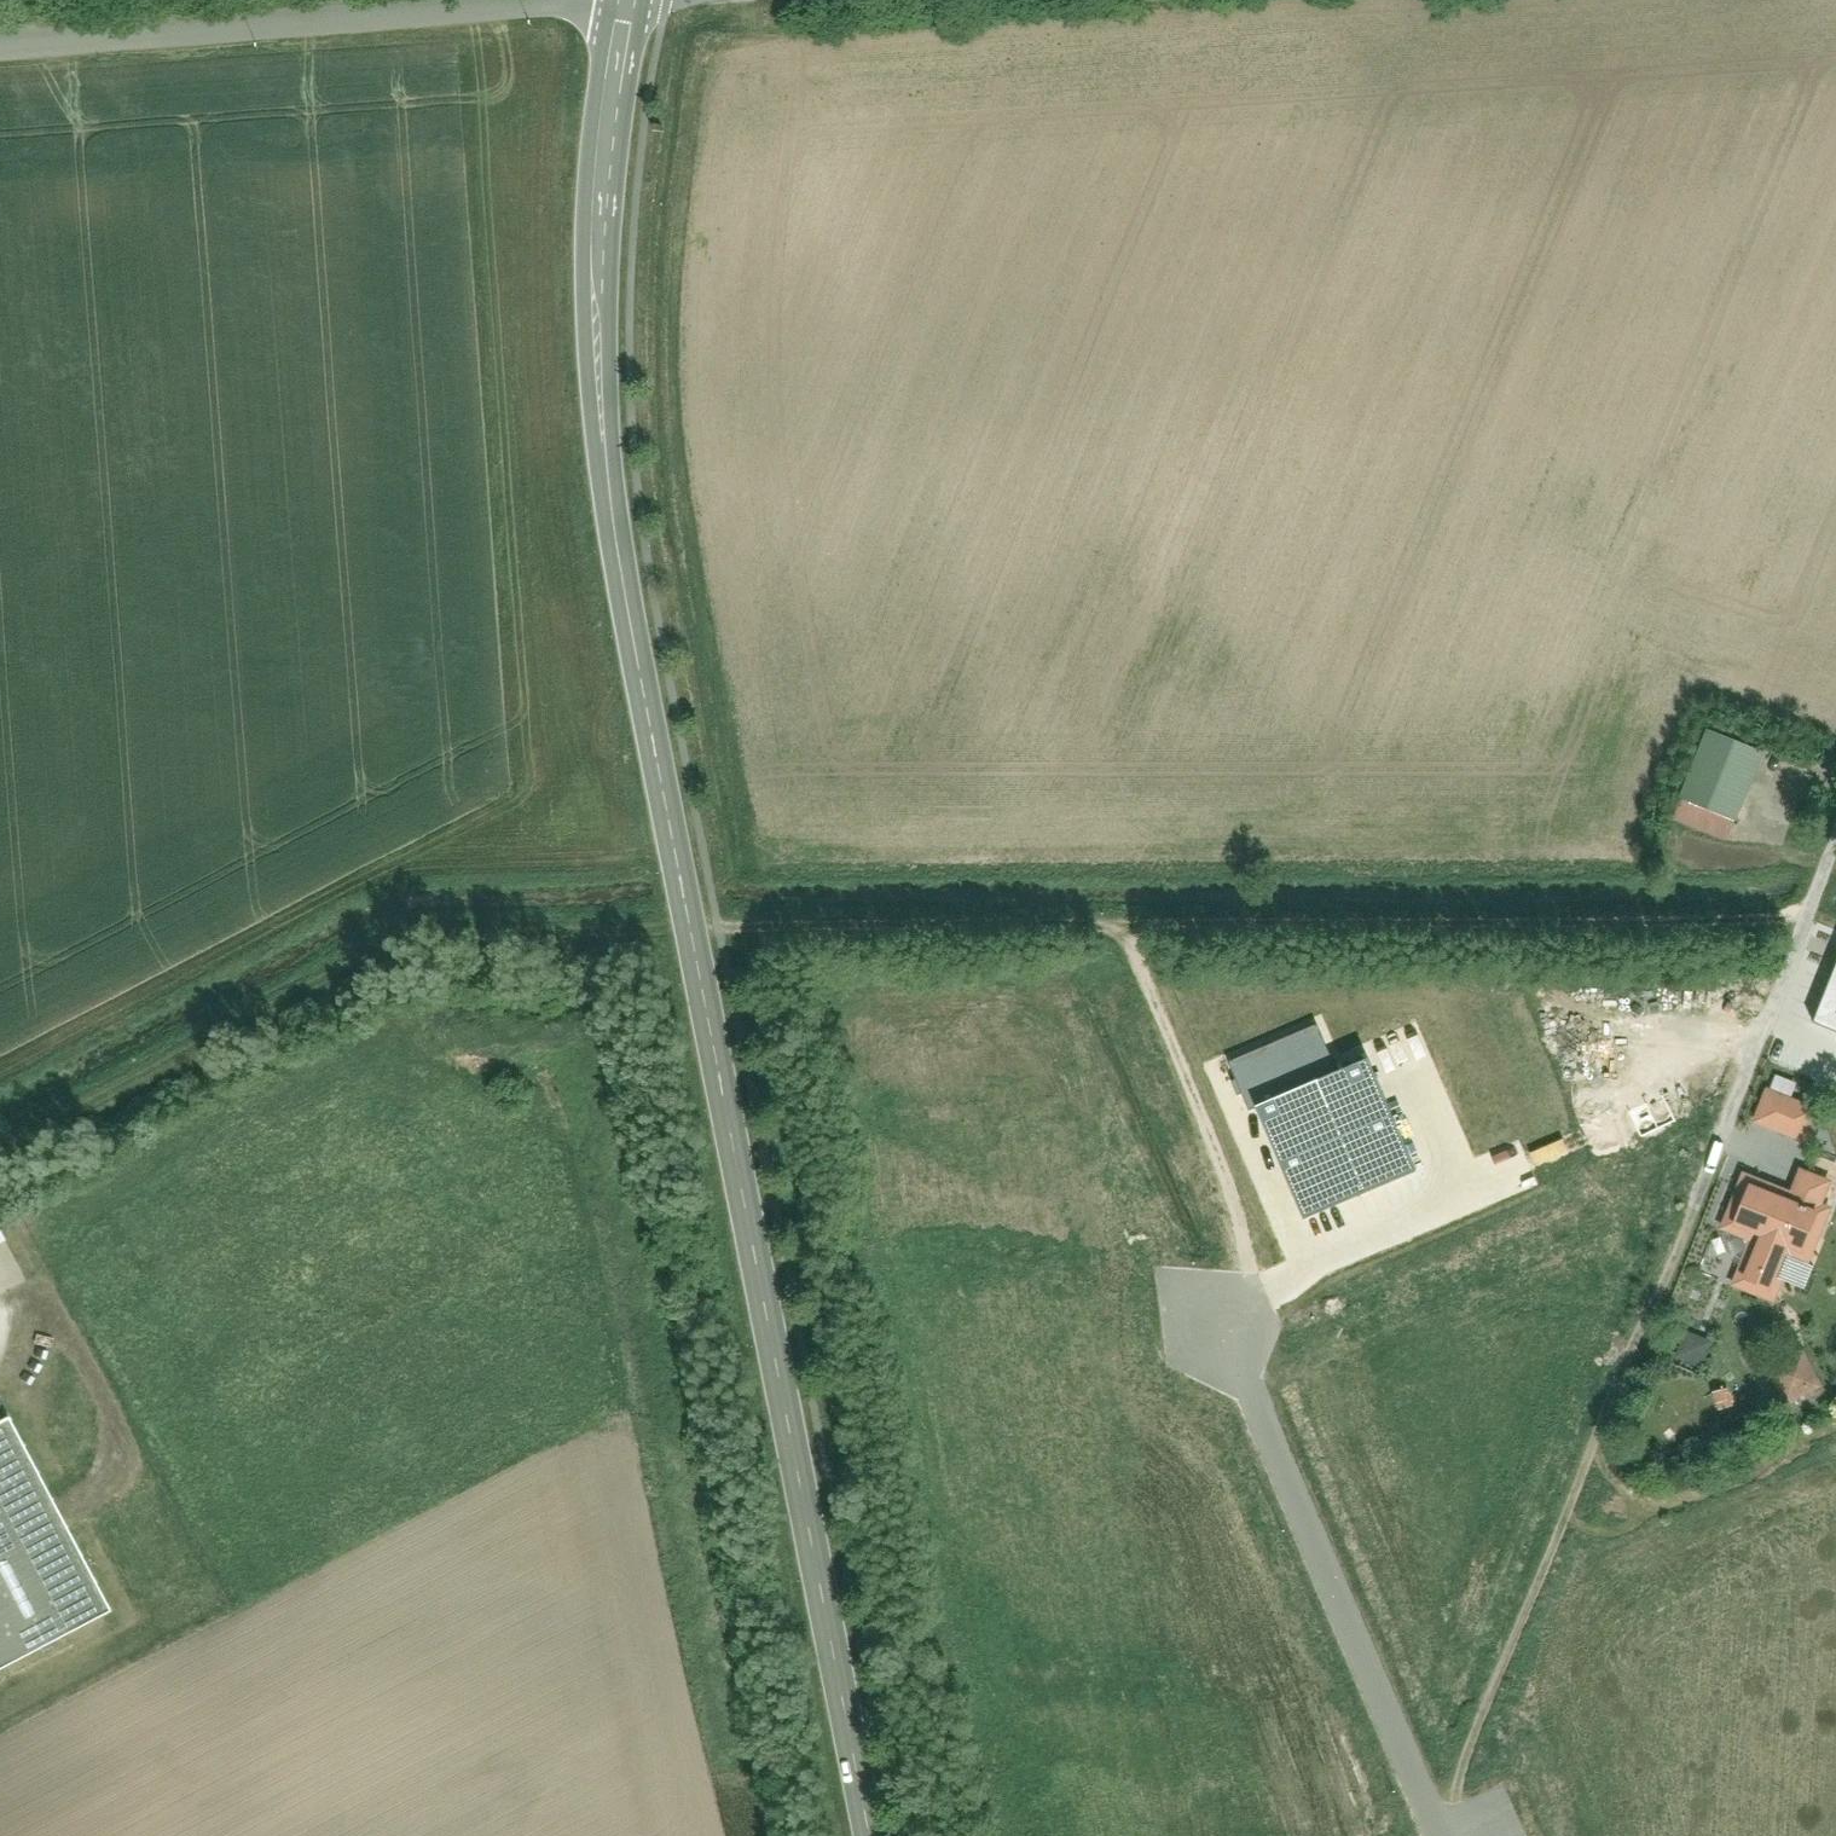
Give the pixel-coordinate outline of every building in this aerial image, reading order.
[(1761,749),(1709,728),(1681,798),(1733,818),(1761,749)] [(1814,1023),(1835,1032),(1835,967),(1814,1023)] [(1256,1106),(1340,1071),(1320,1023),(1230,1060),(1250,1109),(1256,1106)] [(1303,1217),(1416,1169),(1369,1059),(1340,1071),(1256,1106),(1303,1217)] [(1821,1107),(1766,1087),(1752,1124),(1808,1144),(1821,1107)] [(1835,1178),(1799,1163),(1789,1187),(1742,1168),(1718,1228),(1755,1243),(1746,1267),(1738,1264),(1729,1286),(1778,1305),(1788,1281),(1776,1277),(1786,1253),(1810,1263),(1833,1206),(1825,1203),(1835,1178)] [(1715,1340),(1686,1328),(1674,1356),(1703,1368),(1715,1340)] [(1824,1386),(1805,1347),(1766,1366),(1785,1405),(1824,1386)] [(0,1404),(0,1668),(110,1610),(0,1404)]
